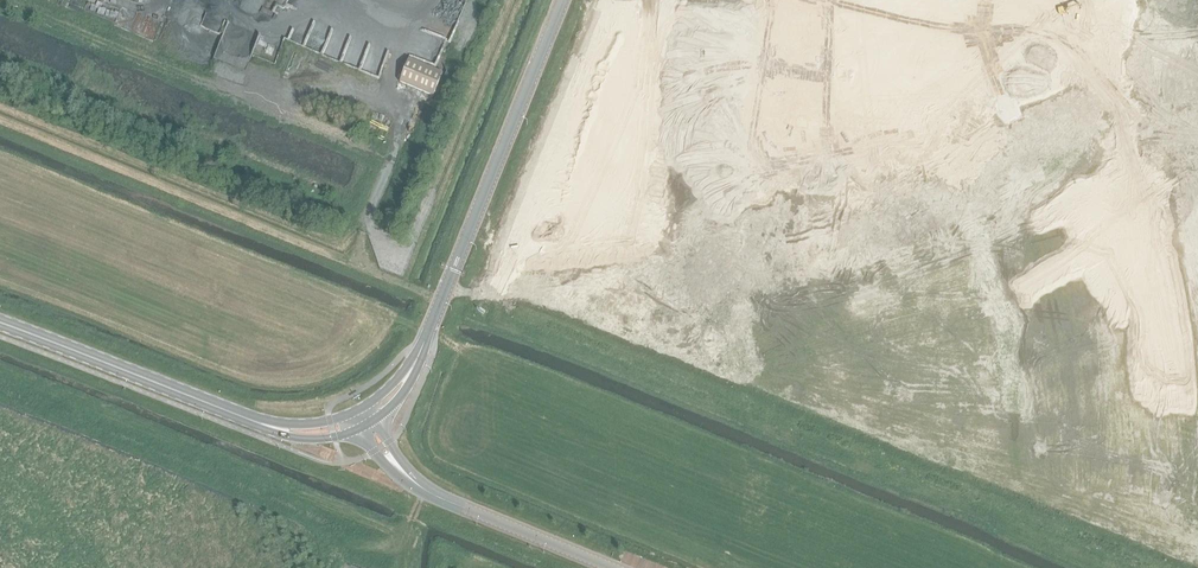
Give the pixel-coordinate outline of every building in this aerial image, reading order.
[(265,29),(255,53),(276,62),(285,40),(286,38),(265,29)] [(400,83),(434,96),(443,72),(409,59),(400,83)]
